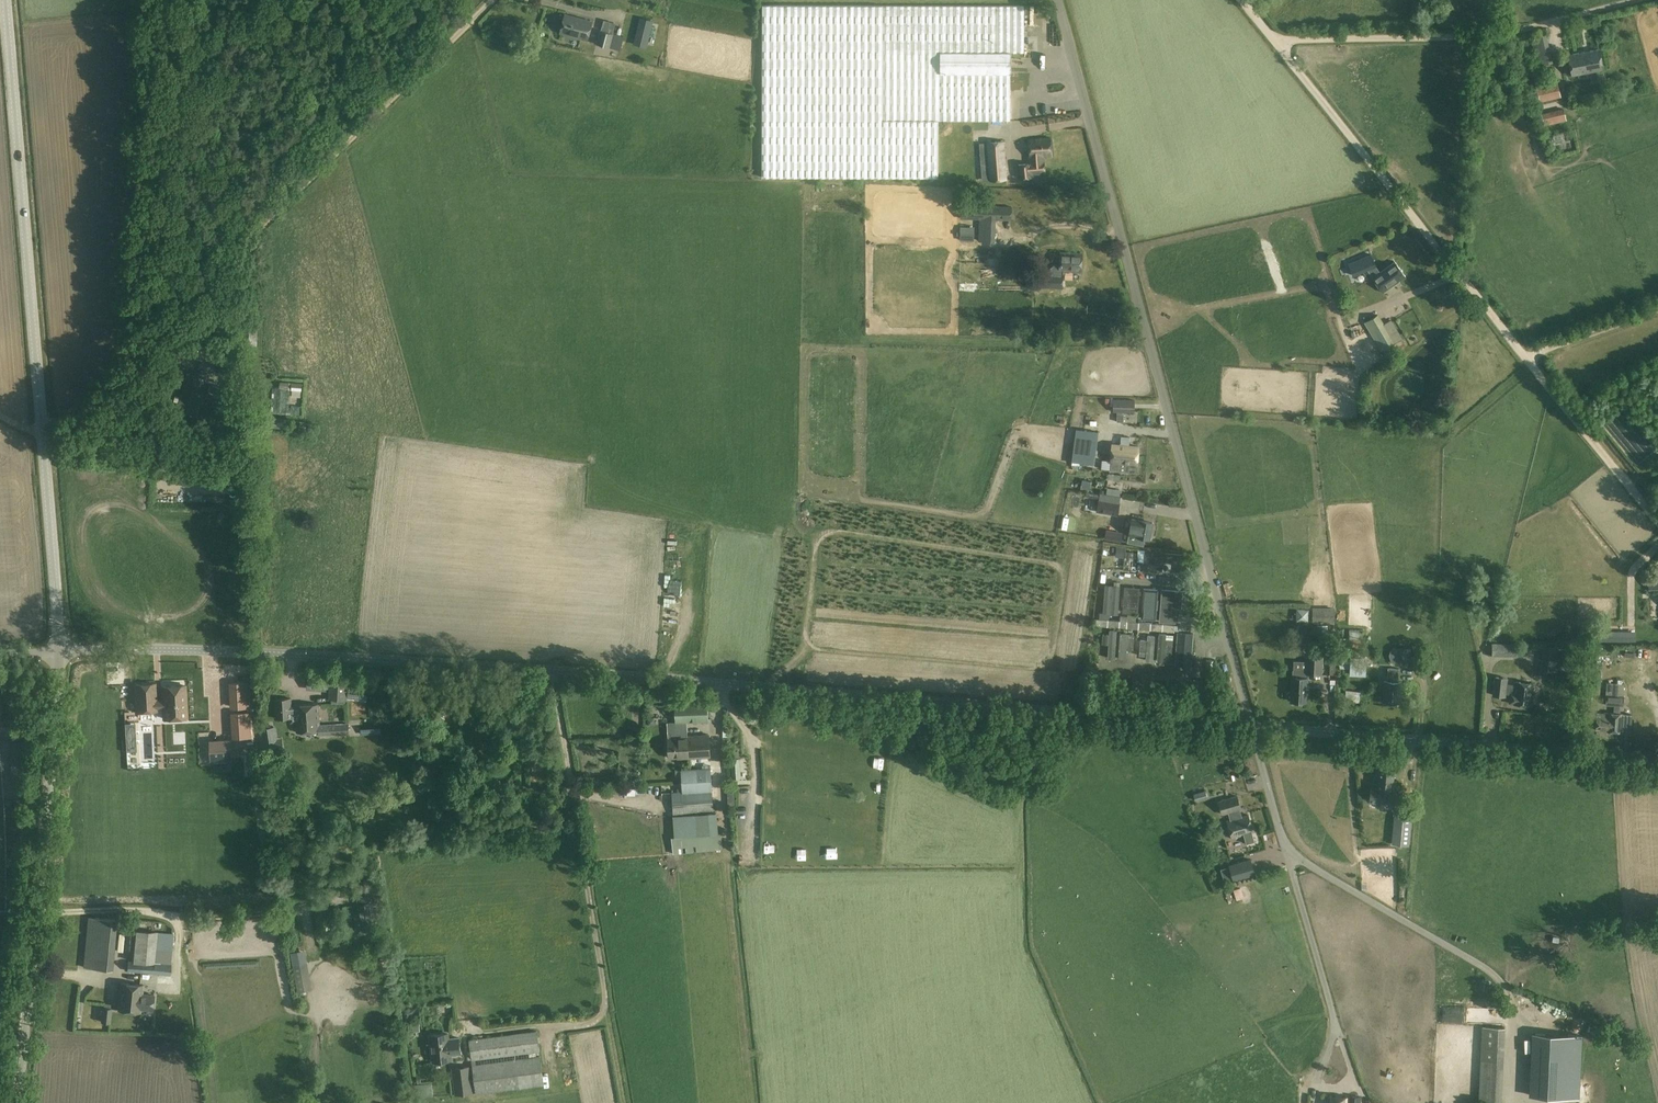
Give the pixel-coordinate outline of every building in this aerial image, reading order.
[(1025,6),(763,5),(762,177),(939,178),(939,120),(1011,121),(1011,52),(1024,52),(1025,6)] [(566,14),(561,32),(560,33),(587,41),(589,36),(592,37),(593,31),(590,30),(593,22),(566,14)] [(640,17),(633,44),(647,47),(654,20),(640,17)] [(601,30),(597,43),(619,50),(623,37),(601,30)] [(1554,62),(1547,35),(1531,38),(1538,66),(1554,62)] [(1599,49),(1568,55),(1572,75),(1603,69),(1599,49)] [(1557,81),(1536,86),(1540,102),(1561,97),(1557,81)] [(1544,125),(1567,120),(1564,108),(1542,114),(1544,125)] [(1043,156),(1052,155),(1051,138),(1029,140),(1031,164),(1019,165),(1020,178),(1033,177),(1032,172),(1045,171),(1044,163),(1043,156)] [(990,180),(1006,179),(1003,141),(988,142),(990,180)] [(980,242),(993,243),(994,221),(1011,222),(1012,208),(981,207),(962,206),(961,220),(981,220),(980,242)] [(984,262),(995,262),(995,247),(975,247),(975,252),(964,252),(964,262),(964,272),(985,272),(984,262)] [(1383,264),(1387,269),(1374,278),(1384,292),(1406,277),(1388,251),(1372,263),(1375,266),(1373,268),(1375,270),(1383,264)] [(1055,276),(1064,276),(1064,270),(1081,271),(1082,254),(1061,253),(1060,265),(1053,264),(1053,273),(1039,272),(1038,282),(1055,282),(1055,276)] [(993,263),(986,264),(987,272),(994,270),(993,263)] [(1408,301),(1404,304),(1408,311),(1412,309),(1408,301)] [(1364,322),(1381,351),(1396,342),(1379,313),(1364,322)] [(245,325),(244,345),(257,346),(258,326),(245,325)] [(175,370),(171,384),(179,387),(183,372),(175,370)] [(202,392),(206,378),(187,372),(177,411),(196,416),(200,399),(202,392)] [(209,394),(202,392),(200,399),(220,404),(218,410),(230,414),(232,407),(230,406),(234,390),(212,385),(209,394)] [(277,388),(276,408),(289,409),(290,389),(277,388)] [(1114,412),(1117,412),(1117,422),(1124,422),(1124,412),(1135,412),(1134,400),(1114,400),(1114,412)] [(1084,428),(1084,418),(1075,419),(1075,428),(1084,428)] [(295,435),(302,436),(304,423),(297,422),(295,435)] [(1098,431),(1076,428),(1072,461),(1094,463),(1098,431)] [(1112,462),(1121,463),(1120,471),(1136,473),(1138,447),(1129,446),(1130,436),(1121,436),(1120,445),(1113,445),(1112,462)] [(1097,513),(1119,516),(1121,503),(1099,499),(1097,513)] [(1150,539),(1153,523),(1132,519),(1129,534),(1137,535),(1137,536),(1150,539)] [(1121,532),(1107,530),(1105,540),(1119,542),(1121,532)] [(1645,584),(1645,589),(1649,589),(1649,590),(1657,589),(1657,573),(1648,574),(1648,584),(1645,584)] [(664,605),(681,605),(681,581),(664,581),(664,605)] [(1161,587),(1161,617),(1175,617),(1175,588),(1161,587)] [(1154,616),(1154,588),(1143,588),(1142,616),(1154,616)] [(1313,607),(1313,623),(1333,623),(1333,607),(1313,607)] [(1100,619),(1096,619),(1096,626),(1107,627),(1119,628),(1120,628),(1120,627),(1126,628),(1137,629),(1150,630),(1162,631),(1174,632),(1174,625),(1175,624),(1158,623),(1138,622),(1127,621),(1128,616),(1120,615),(1120,620),(1119,620),(1100,619)] [(1317,632),(1318,632),(1318,655),(1334,655),(1334,632),(1328,632),(1328,625),(1317,624),(1317,632)] [(1595,628),(1580,628),(1580,639),(1594,639),(1595,628)] [(1117,643),(1116,629),(1108,629),(1109,643),(1117,643)] [(1337,638),(1337,648),(1349,648),(1349,649),(1362,649),(1363,630),(1350,630),(1349,639),(1337,638)] [(1177,631),(1176,645),(1185,645),(1185,631),(1177,631)] [(1119,633),(1118,646),(1132,646),(1133,633),(1119,633)] [(1146,639),(1139,639),(1139,660),(1153,660),(1154,635),(1146,634),(1146,639)] [(1158,658),(1170,658),(1170,637),(1159,637),(1158,658)] [(1516,643),(1492,643),(1492,655),(1516,655),(1516,643)] [(1561,671),(1563,648),(1543,646),(1541,669),(1561,671)] [(1410,664),(1411,648),(1396,648),(1396,664),(1410,664)] [(1290,691),(1288,693),(1288,697),(1290,699),(1292,699),(1291,701),(1307,702),(1308,678),(1309,678),(1309,674),(1322,675),(1323,657),(1307,656),(1306,670),(1293,670),(1292,692),(1290,691)] [(1340,658),(1340,668),(1349,668),(1349,675),(1366,675),(1367,664),(1363,664),(1363,659),(1340,658)] [(1402,682),(1398,682),(1399,668),(1388,668),(1387,682),(1385,681),(1384,703),(1401,704),(1402,682)] [(1600,694),(1601,671),(1591,671),(1590,693),(1600,694)] [(327,676),(308,675),(307,689),(327,691),(327,688),(330,688),(329,699),(347,700),(347,699),(348,691),(349,679),(330,678),(327,678),(327,676)] [(1534,684),(1517,682),(1517,685),(1507,683),(1508,678),(1495,676),(1493,695),(1506,697),(1506,694),(1512,694),(1510,703),(1531,706),(1534,684)] [(233,683),(234,708),(250,707),(249,682),(233,683)] [(1597,716),(1596,730),(1621,732),(1622,714),(1620,714),(1621,706),(1623,706),(1624,696),(1618,695),(1619,684),(1607,683),(1606,705),(1614,705),(1613,713),(1608,713),(1597,712),(1597,716)] [(163,709),(164,719),(187,718),(186,686),(162,687),(163,701),(156,701),(155,684),(135,685),(137,712),(157,711),(157,709),(163,709)] [(1178,699),(1182,688),(1175,686),(1171,697),(1178,699)] [(1364,695),(1347,693),(1346,701),(1364,702),(1364,695)] [(328,723),(319,724),(318,705),(296,706),(291,707),(290,699),(276,700),(277,718),(291,717),(291,721),(297,721),(298,732),(319,731),(319,735),(329,734),(329,735),(350,734),(349,723),(329,724),(328,723)] [(687,722),(709,721),(708,701),(674,703),(675,721),(675,723),(687,722)] [(236,738),(252,737),(250,712),(234,713),(236,738)] [(675,721),(667,722),(668,739),(669,758),(688,757),(688,758),(711,757),(709,735),(688,737),(687,722),(675,723),(675,721)] [(258,728),(262,754),(285,751),(283,737),(278,738),(276,725),(258,728)] [(359,735),(380,734),(379,725),(359,726),(359,735)] [(237,755),(237,743),(211,744),(212,761),(232,761),(231,755),(237,755)] [(732,778),(741,778),(740,758),(731,758),(731,775),(732,778)] [(672,791),(674,816),(700,814),(714,813),(714,812),(711,768),(682,770),(682,769),(675,770),(675,775),(682,775),(683,787),(677,788),(678,791),(672,791)] [(1397,804),(1398,789),(1393,788),(1395,771),(1379,770),(1377,787),(1372,786),(1370,801),(1397,804)] [(1254,832),(1249,815),(1242,817),(1240,810),(1242,809),(1238,795),(1220,800),(1224,813),(1229,812),(1231,820),(1228,821),(1232,838),(1244,835),(1246,842),(1254,840),(1252,832),(1254,832)] [(675,837),(672,838),(674,854),(723,849),(722,832),(718,833),(717,812),(714,812),(714,813),(700,814),(674,816),(675,837)] [(844,823),(858,823),(859,815),(845,815),(844,823)] [(1410,818),(1395,817),(1393,843),(1408,844),(1410,818)] [(1383,835),(1382,822),(1375,823),(1376,836),(1383,835)] [(1223,842),(1208,844),(1209,852),(1224,850),(1223,842)] [(1212,863),(1216,873),(1226,869),(1222,859),(1212,863)] [(1251,859),(1230,865),(1234,881),(1256,874),(1251,859)] [(88,917),(83,967),(113,970),(118,920),(88,917)] [(131,960),(128,960),(127,970),(170,974),(172,950),(169,950),(171,932),(134,929),(131,960)] [(293,965),(295,972),(307,970),(306,963),(293,965)] [(177,992),(178,982),(168,981),(166,990),(177,992)] [(144,986),(121,984),(119,1011),(141,1013),(141,1009),(153,1010),(154,996),(143,995),(144,986)] [(102,1007),(101,1022),(110,1023),(112,1008),(110,1008),(103,1007),(102,1007)] [(1483,1026),(1480,1102),(1482,1102),(1501,1102),(1505,1027),(1483,1026)] [(537,1031),(469,1039),(472,1060),(473,1065),(541,1056),(540,1051),(537,1031)] [(1579,1098),(1582,1036),(1535,1033),(1533,1096),(1579,1098)] [(430,1036),(433,1062),(453,1059),(451,1044),(450,1044),(448,1034),(430,1036)] [(476,1094),(544,1085),(541,1056),(473,1065),(476,1094)] [(471,1066),(452,1068),(455,1095),(474,1093),(471,1066)] [(416,1097),(434,1096),(433,1085),(415,1086),(416,1097)]
